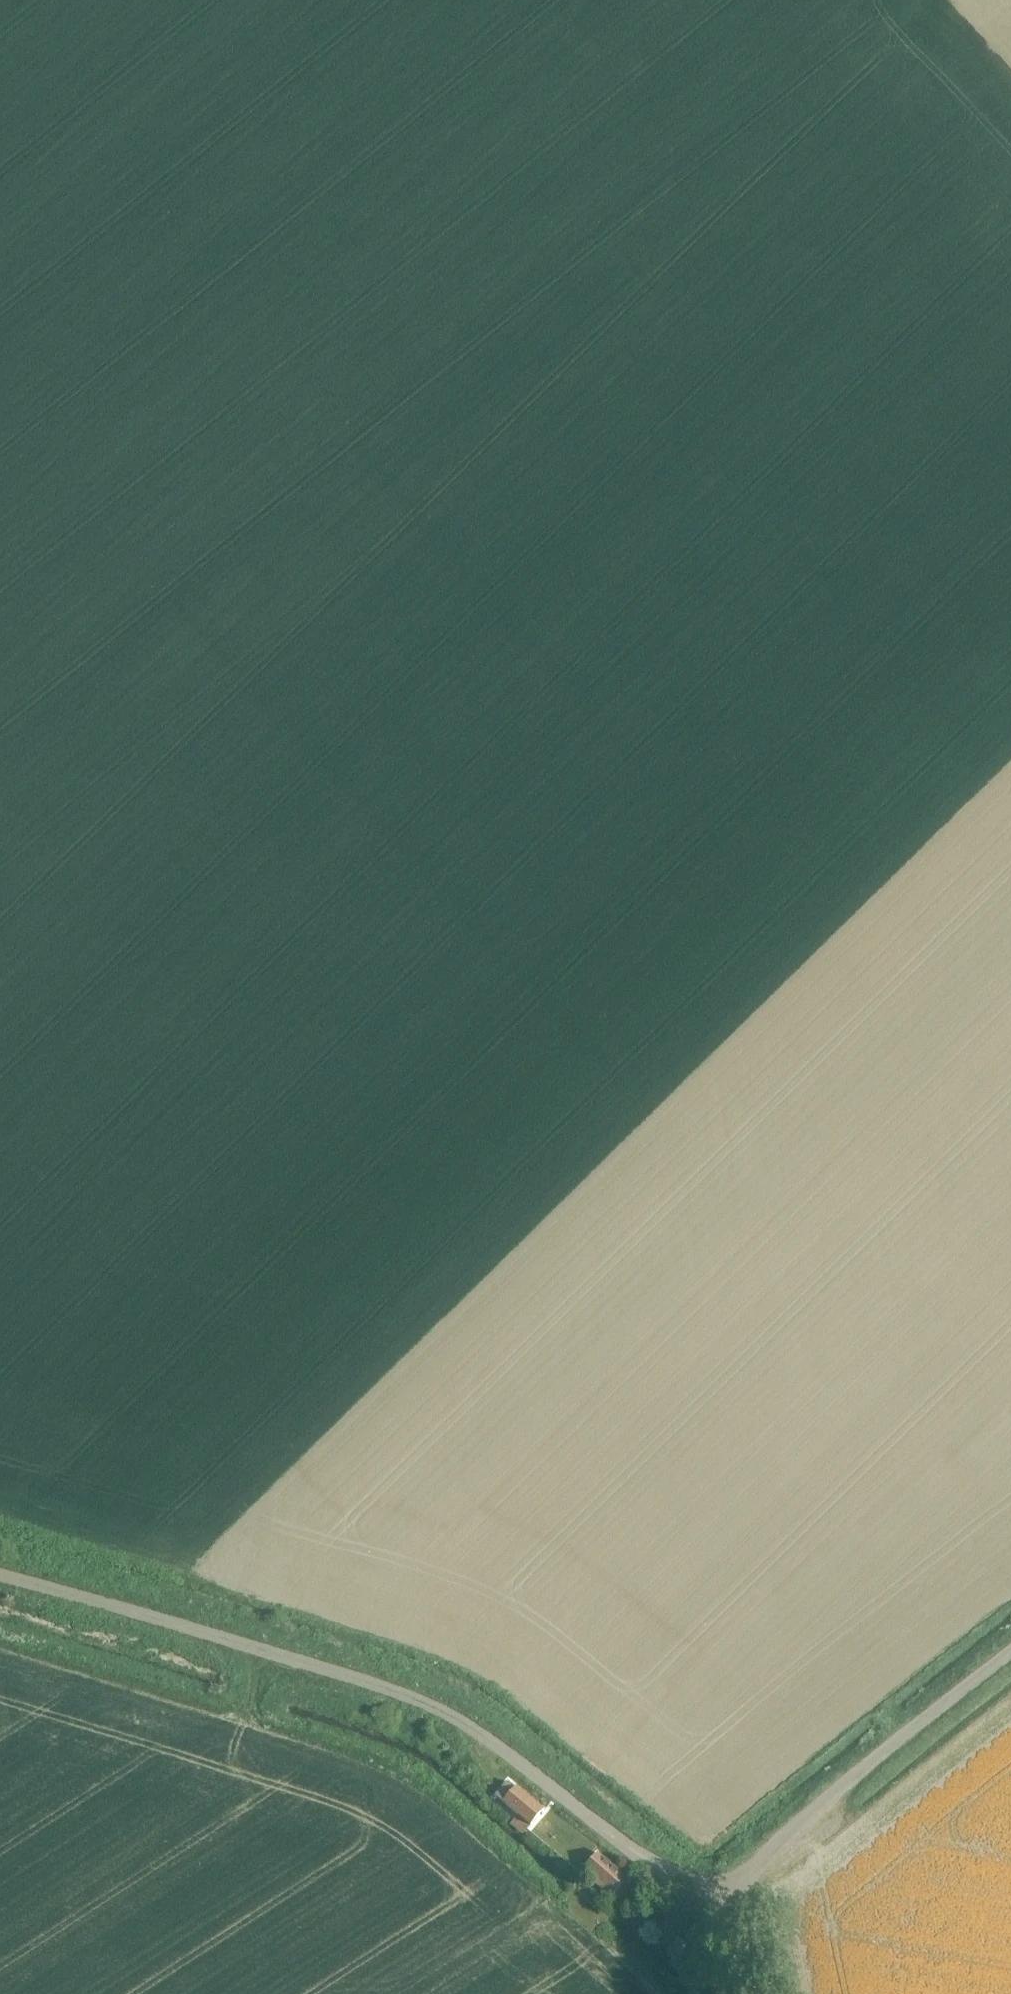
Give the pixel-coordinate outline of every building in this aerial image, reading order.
[(531,1825),(543,1810),(515,1787),(503,1803),(531,1825)] [(616,1902),(632,1885),(599,1856),(586,1870),(609,1890),(606,1893),(616,1902)] [(634,1896),(638,1890),(632,1885),(627,1890),(634,1896)]
